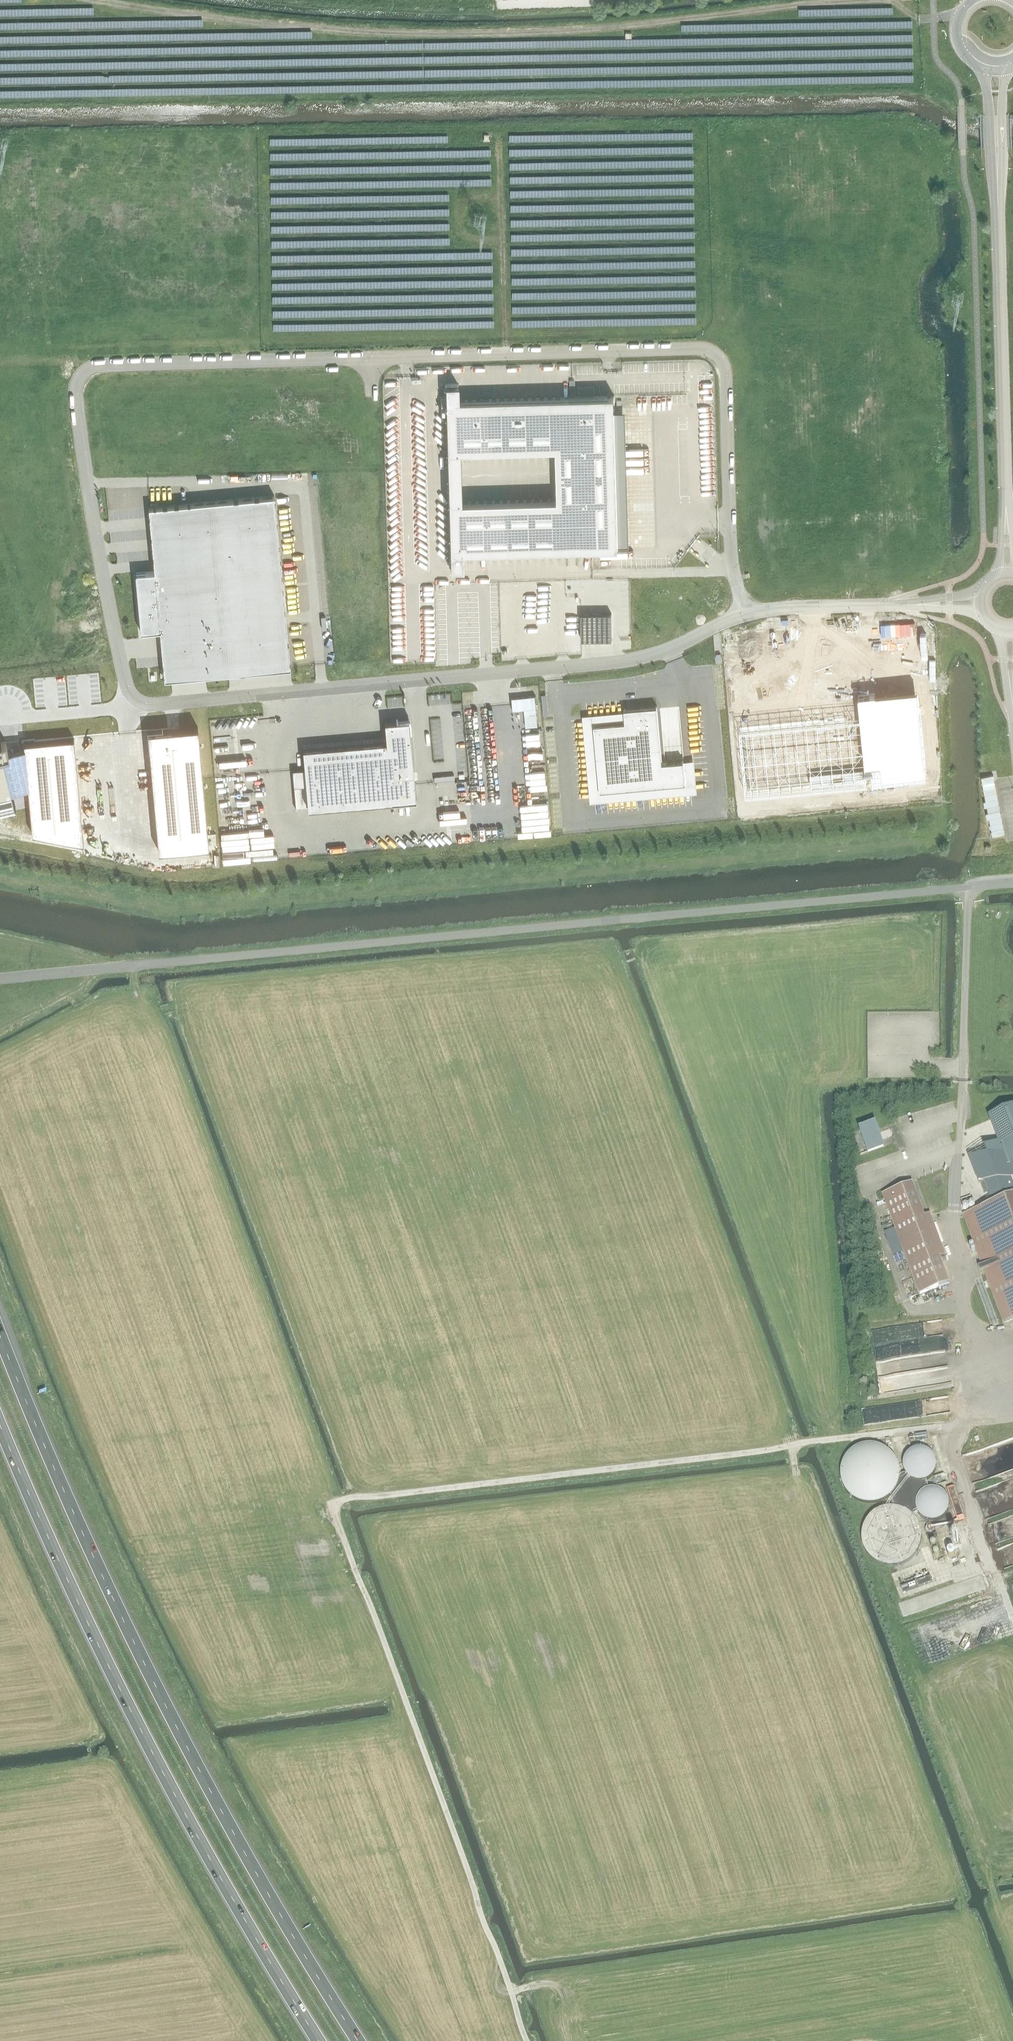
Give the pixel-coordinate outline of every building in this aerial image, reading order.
[(458,401),(458,385),(445,385),(448,477),(451,569),(463,569),(463,553),(466,553),(474,553),(482,552),(490,552),(498,552),(506,552),(514,552),(522,551),(530,551),(538,551),(546,551),(554,550),(562,550),(580,550),(589,549),(618,549),(618,544),(618,540),(618,531),(618,522),(617,512),(617,503),(617,494),(617,484),(616,475),(616,466),(616,456),(616,447),(615,437),(615,428),(615,419),(614,407),(614,396),(558,398),(550,398),(542,398),(534,399),(526,399),(518,399),(510,399),(502,399),(494,400),(486,400),(478,400),(469,400),(461,401),(458,401)] [(627,407),(614,407),(618,544),(630,544),(627,407)] [(645,443),(645,429),(629,430),(629,443),(645,443)] [(154,571),(135,573),(140,632),(160,630),(164,679),(290,667),(274,496),(148,507),(148,508),(154,571)] [(611,613),(581,614),(582,640),(612,639),(611,613)] [(859,717),(739,728),(745,793),(927,776),(920,708),(919,692),(875,697),(875,693),(868,694),(857,695),(859,717)] [(535,696),(511,698),(512,710),(524,709),(526,727),(538,726),(535,696)] [(625,723),(593,725),(600,792),(686,784),(684,761),(662,763),(657,707),(624,710),(624,712),(625,723)] [(625,723),(624,712),(582,716),(590,803),(697,793),(694,760),(684,761),(686,784),(600,792),(593,725),(625,723)] [(304,769),(292,770),(294,786),(306,785),(308,809),(392,802),(416,800),(415,785),(409,720),(384,722),(386,738),(386,742),(303,749),(304,769)] [(162,730),(147,731),(158,851),(209,847),(198,727),(162,730),(162,729),(162,730)] [(13,802),(11,791),(28,787),(32,834),(83,844),(74,737),(23,742),(23,747),(9,750),(6,740),(0,742),(0,741),(0,806),(13,802)] [(980,777),(982,784),(985,801),(983,802),(985,809),(987,809),(988,813),(986,813),(987,821),(989,821),(993,838),(1005,835),(994,781),(993,775),(980,777)] [(241,838),(236,841),(249,861),(254,859),(241,838)] [(964,1214),(964,1215),(965,1217),(974,1242),(978,1254),(984,1268),(980,1270),(981,1275),(985,1273),(1004,1323),(1012,1319),(1012,1191),(1009,1179),(1011,1179),(1010,1165),(1009,1157),(1011,1157),(1012,1156),(1012,1110),(989,1119),(998,1143),(1002,1155),(994,1155),(994,1154),(988,1156),(976,1157),(977,1169),(975,1170),(978,1178),(978,1182),(980,1182),(984,1192),(987,1191),(989,1190),(991,1196),(989,1197),(992,1204),(978,1209),(973,1211),(964,1214)] [(867,1152),(884,1146),(875,1123),(859,1130),(867,1152)] [(912,1183),(883,1194),(884,1198),(885,1201),(895,1228),(904,1252),(919,1294),(939,1287),(933,1270),(943,1266),(940,1258),(945,1256),(942,1248),(937,1250),(928,1225),(933,1223),(930,1215),(925,1217),(913,1183),(912,1183)] [(864,1416),(867,1425),(876,1422),(873,1413),(864,1416)] [(841,1476),(861,1502),(887,1483),(867,1456),(841,1476)] [(891,1491),(890,1492),(893,1504),(894,1504),(897,1504),(901,1505),(904,1506),(907,1508),(910,1510),(913,1513),(914,1514),(918,1512),(917,1509),(916,1506),(916,1504),(916,1501),(917,1498),(918,1496),(920,1493),(922,1491),(925,1490),(927,1489),(929,1488),(926,1480),(924,1481),(921,1481),(918,1481),(916,1481),(913,1480),(911,1478),(909,1477),(907,1474),(906,1473),(899,1475),(899,1476),(898,1479),(897,1483),(895,1486),(893,1489),(891,1491)] [(877,1540),(907,1539),(907,1526),(898,1526),(898,1522),(890,1522),(890,1512),(880,1512),(880,1524),(877,1524),(877,1540)] [(983,1575),(974,1580),(977,1585),(981,1583),(983,1587),(988,1584),(983,1575)] [(932,1582),(930,1577),(901,1587),(903,1593),(932,1582)] [(994,1605),(972,1611),(974,1618),(981,1616),(981,1613),(989,1611),(991,1617),(996,1616),(994,1605)]
